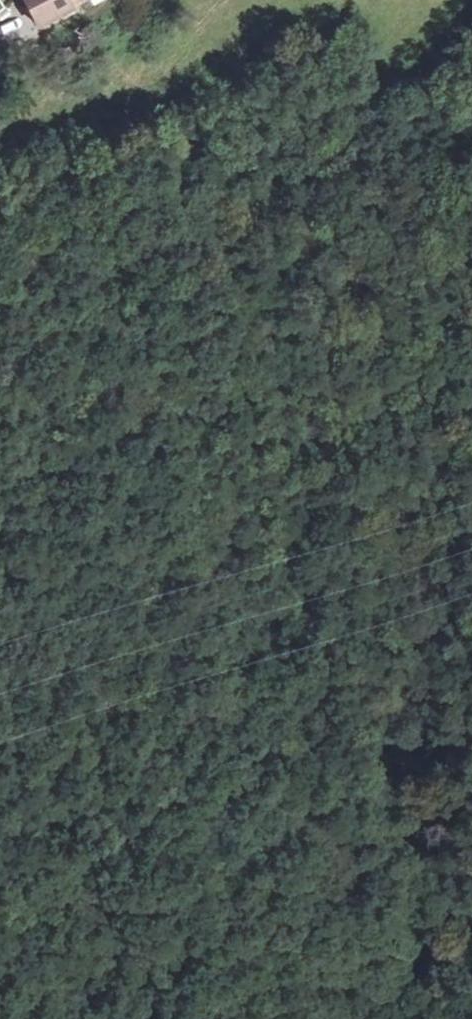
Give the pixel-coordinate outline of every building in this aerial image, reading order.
[(40,24),(71,6),(70,3),(68,0),(27,0),(40,24)]
